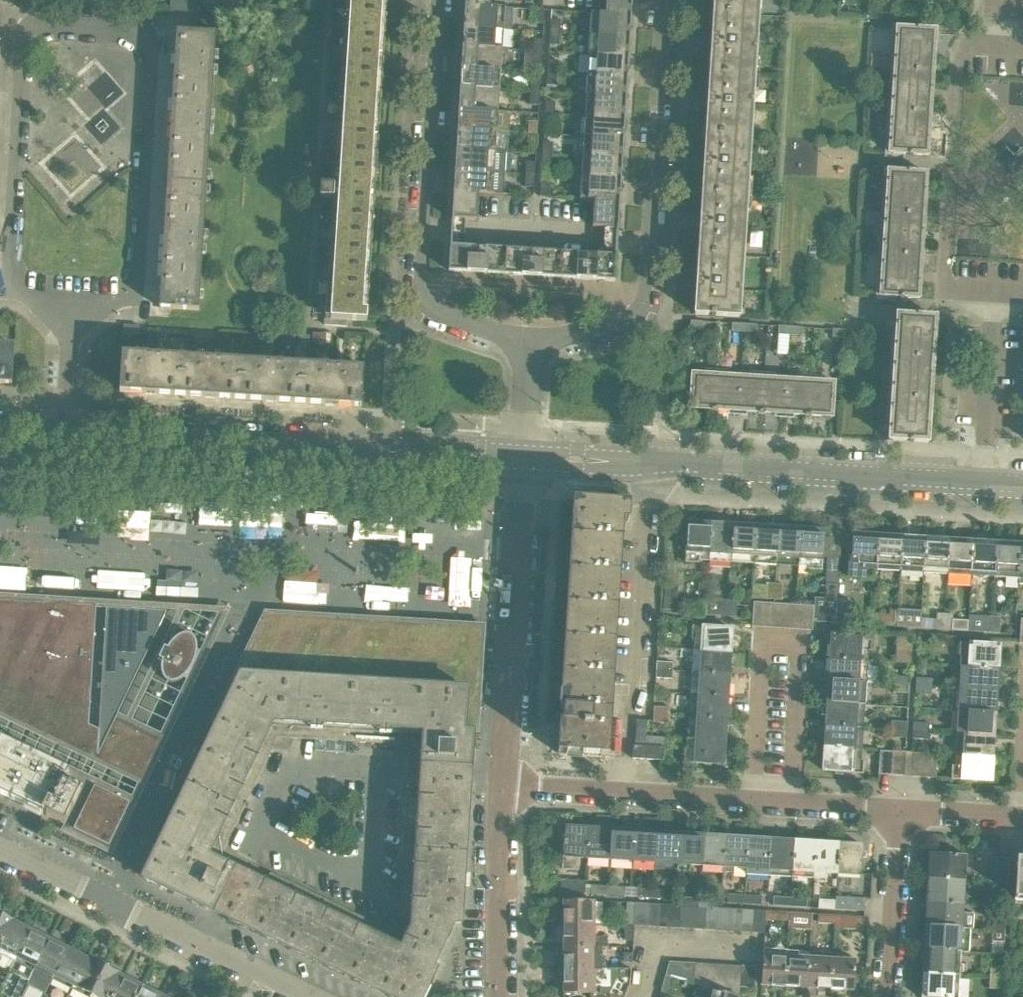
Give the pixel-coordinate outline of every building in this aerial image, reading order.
[(171,10),(178,11),(179,1),(171,0),(171,10)] [(330,319),(330,325),(346,327),(347,320),(356,320),(366,321),(367,311),(368,298),(369,265),(369,264),(372,231),(372,222),(374,191),(376,168),(378,133),(378,132),(378,125),(379,124),(380,106),(380,105),(380,97),(382,63),(384,34),(385,10),(385,9),(386,3),(386,0),(350,0),(348,21),(348,25),(347,48),(347,52),(346,65),(345,69),(344,86),(342,126),(339,165),(339,178),(338,186),(320,185),(320,198),(337,199),(330,319)] [(605,13),(605,15),(631,16),(632,0),(606,0),(605,13)] [(757,15),(757,9),(758,0),(714,0),(714,13),(757,15)] [(179,1),(178,11),(186,11),(186,1),(179,1)] [(215,13),(222,13),(223,3),(216,3),(215,13)] [(223,3),(222,13),(230,14),(231,4),(223,3)] [(465,6),(463,26),(503,29),(511,30),(513,8),(505,7),(490,6),(490,8),(465,6)] [(291,9),(283,8),(283,16),(291,17),(291,9)] [(534,23),(544,23),(545,10),(535,10),(534,23)] [(591,14),(590,34),(630,37),(631,16),(605,15),(605,13),(591,12),(591,14)] [(710,73),(753,75),(755,45),(757,15),(714,13),(712,34),(712,37),(711,37),(711,39),(712,39),(712,43),(711,47),(710,47),(710,48),(710,49),(711,49),(710,73)] [(550,19),(550,32),(559,32),(560,20),(550,19)] [(463,26),(462,47),(502,50),(503,29),(463,26)] [(935,30),(896,28),(895,50),(889,153),(928,156),(935,30)] [(175,62),(173,95),(212,98),(214,64),(216,33),(214,33),(214,34),(205,33),(205,32),(197,32),(176,31),(176,32),(177,32),(175,62)] [(559,32),(550,32),(549,44),(559,45),(559,32)] [(218,44),(230,45),(230,35),(218,34),(218,44)] [(590,34),(589,55),(629,57),(630,37),(590,34)] [(533,38),(533,51),(542,52),(543,39),(533,38)] [(462,47),(461,67),(501,70),(502,50),(462,47)] [(542,52),(533,51),(532,64),(542,64),(542,52)] [(589,55),(587,75),(627,78),(629,57),(589,55)] [(548,60),(547,72),(557,73),(558,61),(548,60)] [(461,67),(460,87),(500,90),(501,70),(461,67)] [(557,73),(547,72),(546,85),(556,86),(557,73)] [(751,105),(753,75),(710,73),(709,94),(708,97),(707,97),(707,99),(708,99),(708,103),(708,108),(707,108),(707,109),(708,109),(706,133),(749,135),(750,121),(751,112),(751,105)] [(587,75),(586,96),(626,98),(627,78),(587,75)] [(531,79),(530,92),(540,93),(541,80),(531,79)] [(460,87),(458,108),(498,111),(500,90),(460,87)] [(540,93),(530,92),(529,105),(539,105),(540,93)] [(169,161),(208,164),(210,123),(212,98),(173,95),(171,120),(169,161)] [(586,96),(585,116),(625,119),(626,98),(586,96)] [(545,101),(545,114),(554,114),(555,102),(545,101)] [(458,108),(457,129),(497,131),(509,132),(510,112),(498,111),(458,108)] [(554,114),(545,114),(544,126),(553,127),(554,114)] [(574,136),(584,136),(624,139),(625,119),(585,116),(576,115),(574,136)] [(528,120),(528,133),(537,134),(538,121),(528,120)] [(457,129),(456,149),(496,152),(497,131),(457,129)] [(537,134),(528,133),(527,146),(536,146),(537,134)] [(704,169),(702,194),(746,195),(748,165),(749,135),(706,133),(705,154),(705,158),(703,157),(703,159),(704,159),(704,163),(704,168),(703,168),(703,169),(704,169)] [(584,136),(582,157),(622,159),(624,139),(584,136)] [(543,142),(542,154),(552,155),(553,142),(543,142)] [(455,169),(495,172),(505,173),(506,152),(496,152),(456,149),(455,169)] [(552,155),(542,154),(541,167),(551,168),(552,155)] [(582,157),(581,177),(621,180),(622,159),(582,157)] [(207,184),(208,164),(169,161),(168,181),(165,219),(204,222),(207,184)] [(526,161),(525,174),(535,174),(536,162),(526,161)] [(479,191),(479,193),(494,194),(504,194),(504,193),(505,173),(495,172),(455,169),(453,190),(479,191)] [(926,173),(888,171),(887,189),(880,296),(919,298),(924,212),(926,173)] [(535,174),(525,174),(524,186),(534,187),(535,174)] [(579,199),(594,200),(594,199),(620,200),(621,180),(581,177),(580,198),(579,198),(579,199)] [(540,196),(549,196),(550,183),(540,183),(540,196)] [(479,191),(453,190),(451,220),(453,220),(453,218),(477,220),(479,193),(479,191)] [(746,195),(702,194),(701,214),(701,217),(700,217),(700,219),(701,219),(700,224),(700,228),(699,228),(699,229),(700,229),(699,254),(742,257),(744,226),(746,195)] [(594,199),(594,200),(592,227),(616,228),(616,230),(618,230),(620,200),(594,199)] [(203,244),(204,222),(165,219),(164,241),(162,280),(201,283),(203,244)] [(448,271),(477,273),(478,247),(452,245),(452,244),(450,244),(448,271)] [(477,273),(504,274),(506,249),(478,247),(477,273)] [(504,274),(531,276),(533,250),(506,249),(504,274)] [(531,276),(559,278),(560,252),(533,250),(531,276)] [(559,278),(586,280),(588,254),(560,252),(559,278)] [(588,254),(586,280),(615,281),(616,254),(615,254),(615,256),(588,254)] [(740,286),(742,257),(699,254),(697,274),(697,278),(696,277),(696,279),(697,279),(697,284),(697,288),(696,288),(695,289),(697,289),(695,314),(716,316),(739,317),(740,286)] [(199,310),(201,283),(162,280),(161,293),(160,292),(159,308),(160,308),(170,308),(171,308),(199,310)] [(895,341),(894,357),(893,384),(892,399),(890,427),(890,429),(889,440),(928,442),(930,401),(933,359),(936,318),(936,317),(918,317),(916,316),(897,315),(896,324),(895,341)] [(691,321),(690,337),(705,338),(706,333),(702,332),(703,321),(691,321)] [(732,331),(743,332),(743,324),(733,323),(732,331)] [(743,324),(743,332),(756,333),(756,324),(743,324)] [(779,326),(778,334),(789,335),(789,327),(779,326)] [(802,327),(789,327),(789,335),(802,336),(802,327)] [(833,329),(832,337),(845,338),(845,330),(833,329)] [(10,385),(12,385),(13,357),(13,356),(14,347),(14,346),(14,345),(3,345),(0,345),(0,384),(10,385)] [(121,391),(159,393),(206,397),(335,405),(360,406),(360,407),(361,407),(362,389),(363,378),(362,379),(363,369),(363,367),(357,367),(211,358),(167,356),(167,355),(159,354),(159,355),(127,353),(127,352),(122,352),(120,380),(121,380),(120,390),(119,390),(119,392),(121,392),(121,391)] [(711,410),(714,411),(716,369),(705,369),(705,374),(692,373),(692,386),(690,408),(711,409),(711,410)] [(733,414),(737,414),(740,376),(728,375),(728,370),(716,369),(714,411),(718,411),(718,409),(733,410),(733,414)] [(758,413),(761,414),(764,372),(752,371),(751,377),(740,376),(737,414),(742,415),(742,411),(758,412),(758,413)] [(779,417),(785,417),(787,379),(775,378),(775,373),(764,372),(761,414),(764,414),(765,412),(780,413),(779,417)] [(787,379),(785,417),(789,417),(789,414),(805,414),(805,416),(808,416),(810,375),(799,374),(799,380),(787,379)] [(822,375),(810,375),(808,416),(811,417),(811,415),(832,416),(833,397),(834,382),(821,381),(822,375)] [(560,722),(560,724),(559,725),(560,725),(560,727),(561,727),(560,748),(559,748),(559,750),(558,750),(558,753),(567,754),(567,749),(583,750),(583,755),(584,755),(584,753),(587,753),(587,755),(589,755),(589,754),(591,754),(591,755),(593,755),(593,754),(595,754),(595,756),(598,756),(598,754),(600,754),(600,756),(608,756),(610,725),(603,724),(616,520),(627,521),(629,521),(630,504),(628,504),(617,503),(573,500),(573,503),(569,562),(564,655),(561,706),(560,706),(560,708),(563,709),(562,722),(560,722)] [(699,556),(708,557),(710,523),(688,522),(688,534),(686,534),(685,541),(687,541),(687,550),(686,550),(685,562),(699,563),(699,556)] [(708,557),(732,558),(734,523),(726,522),(726,524),(710,523),(708,557)] [(732,558),(754,559),(756,526),(741,525),(741,523),(734,523),(732,558)] [(754,559),(777,561),(779,526),(771,525),(771,527),(756,526),(754,559)] [(777,561),(799,562),(801,529),(786,528),(786,526),(779,526),(777,561)] [(801,529),(799,562),(809,563),(808,569),(822,570),(823,558),(822,558),(822,550),(824,550),(825,542),(823,542),(824,530),(801,529)] [(865,568),(877,569),(879,535),(853,534),(851,565),(849,565),(848,577),(864,579),(865,568)] [(877,569),(899,570),(902,537),(879,535),(877,569)] [(899,570),(923,572),(925,538),(902,537),(899,570)] [(923,572),(947,573),(949,540),(925,538),(923,572)] [(947,573),(971,575),(973,541),(949,540),(947,573)] [(971,575),(995,576),(997,543),(973,541),(971,575)] [(995,576),(1019,578),(1022,544),(997,543),(995,576)] [(663,610),(676,611),(678,583),(665,582),(663,610)] [(766,598),(773,599),(774,583),(766,583),(766,598)] [(774,583),(773,599),(781,600),(782,584),(774,583)] [(812,622),(836,623),(837,599),(814,597),(813,605),(812,622)] [(706,615),(721,616),(722,599),(707,598),(706,615)] [(722,599),(721,616),(736,617),(737,600),(722,599)] [(837,599),(836,623),(848,624),(849,599),(837,599)] [(159,740),(114,719),(161,622),(154,610),(106,608),(99,729),(89,724),(96,606),(59,604),(0,601),(0,710),(142,778),(159,740)] [(763,626),(764,627),(766,603),(753,602),(752,626),(753,626),(753,625),(763,626)] [(775,627),(776,627),(777,603),(766,603),(764,627),(765,627),(765,626),(775,627)] [(787,628),(788,628),(789,604),(777,603),(776,627),(777,627),(787,627),(787,628)] [(799,629),(800,629),(801,605),(789,604),(788,628),(789,628),(799,628),(799,629)] [(801,605),(800,629),(801,629),(801,628),(810,629),(812,629),(812,622),(813,605),(801,605)] [(897,609),(897,611),(895,627),(904,628),(919,628),(921,610),(897,609)] [(888,627),(895,627),(897,611),(889,611),(889,614),(873,613),(873,625),(888,627)] [(936,629),(943,630),(945,614),(937,614),(936,629)] [(952,631),(967,631),(968,620),(953,619),(953,615),(945,614),(943,630),(952,631)] [(967,631),(992,633),(993,617),(968,615),(968,620),(967,631)] [(478,630),(268,617),(218,724),(143,878),(159,886),(391,996),(422,996),(435,970),(431,968),(453,923),(460,923),(468,801),(472,733),(471,733),(478,630)] [(993,617),(992,633),(999,633),(1000,618),(993,617)] [(697,640),(697,650),(730,652),(732,629),(720,628),(720,626),(714,626),(714,627),(704,627),(704,626),(692,626),(691,639),(697,640)] [(164,646),(161,652),(192,667),(194,663),(195,660),(196,658),(196,655),(197,652),(197,650),(197,647),(197,645),(196,643),(196,641),(195,639),(194,637),(193,636),(191,635),(190,634),(188,634),(186,633),(185,633),(183,634),(181,635),(179,635),(177,637),(175,638),(173,640),(171,642),(169,644),(167,647),(164,646)] [(832,635),(830,657),(864,659),(864,651),(871,651),(872,637),(859,636),(859,637),(850,636),(850,634),(844,634),(843,636),(832,635)] [(965,657),(965,666),(998,668),(999,645),(988,645),(988,643),(980,642),(980,643),(972,643),(972,642),(960,641),(958,656),(965,657)] [(697,650),(695,673),(731,675),(731,667),(729,666),(730,652),(697,650)] [(192,667),(161,652),(158,658),(162,660),(161,663),(161,665),(161,668),(161,670),(161,672),(162,675),(162,677),(163,678),(165,680),(166,681),(167,682),(169,682),(171,683),(172,683),(174,682),(176,682),(178,681),(180,680),(182,679),(184,677),(186,675),(188,673),(189,671),(192,667)] [(825,679),(866,682),(873,682),(878,677),(879,667),(874,660),(864,659),(830,657),(829,673),(826,672),(825,679)] [(657,662),(656,670),(672,671),(673,663),(657,662)] [(960,666),(959,688),(998,690),(999,683),(997,683),(998,668),(965,666),(960,666)] [(672,671),(656,670),(656,677),(672,679),(672,671)] [(695,673),(694,695),(728,698),(729,681),(730,681),(731,675),(695,673)] [(894,676),(894,684),(909,685),(910,678),(894,676)] [(916,678),(915,685),(932,686),(932,679),(916,678)] [(825,679),(825,687),(828,687),(828,703),(861,705),(865,705),(866,682),(825,679)] [(909,685),(894,684),(893,692),(909,693),(909,685)] [(932,686),(915,685),(915,693),(931,694),(932,686)] [(959,688),(957,711),(995,713),(996,698),(998,698),(998,690),(959,688)] [(694,695),(693,717),(728,719),(728,711),(727,711),(728,698),(694,695)] [(825,717),(824,724),(860,727),(861,705),(828,703),(827,717),(825,717)] [(654,706),(653,714),(669,715),(670,707),(654,706)] [(142,778),(0,710),(0,741),(129,803),(142,778)] [(957,711),(956,732),(961,732),(961,733),(996,735),(996,728),(994,728),(995,724),(995,713),(957,711)] [(669,715),(653,714),(653,722),(669,723),(669,715)] [(693,717),(691,739),(725,742),(726,726),(728,726),(728,719),(693,717)] [(891,721),(891,729),(907,730),(907,724),(907,722),(891,721)] [(913,722),(913,730),(928,731),(929,723),(913,722)] [(826,732),(825,747),(858,749),(860,727),(824,724),(824,732),(826,732)] [(907,730),(891,729),(890,736),(906,737),(907,730)] [(928,731),(913,730),(912,738),(928,739),(928,731)] [(960,733),(959,756),(992,757),(993,743),(995,743),(996,735),(960,733)] [(645,746),(664,747),(664,737),(646,736),(645,746)] [(725,742),(691,739),(691,749),(684,748),(684,762),(695,763),(696,762),(704,763),(704,765),(711,765),(711,763),(724,764),(725,742)] [(26,807),(40,814),(40,815),(42,816),(43,813),(46,814),(46,815),(74,829),(73,829),(109,846),(129,803),(0,741),(0,795),(26,807)] [(633,745),(632,758),(663,760),(664,747),(645,746),(633,745)] [(858,749),(825,747),(823,770),(835,771),(835,774),(843,775),(843,772),(851,772),(851,773),(863,774),(864,759),(857,759),(858,749)] [(890,774),(892,774),(894,752),(880,751),(880,762),(879,774),(880,774),(880,773),(891,774),(890,774)] [(894,752),(892,774),(893,774),(903,774),(903,775),(904,775),(905,752),(894,752)] [(921,776),(923,776),(924,753),(911,753),(910,776),(911,776),(911,775),(921,776)] [(924,753),(923,776),(934,776),(934,777),(935,777),(936,754),(924,753)] [(992,757),(959,756),(958,765),(952,765),(951,779),(963,780),(963,779),(972,780),(972,781),(979,782),(979,780),(991,781),(992,757)] [(578,858),(587,858),(589,828),(566,826),(565,840),(564,840),(564,845),(565,845),(563,869),(577,869),(578,858)] [(587,858),(611,860),(613,829),(589,828),(587,858)] [(611,860),(633,861),(635,831),(613,829),(611,860)] [(633,861),(655,862),(657,832),(635,831),(633,861)] [(654,869),(678,870),(680,834),(657,832),(655,862),(654,869)] [(690,865),(701,865),(703,835),(680,834),(678,870),(689,871),(690,865)] [(701,865),(723,867),(725,836),(703,835),(701,865)] [(732,867),(747,868),(748,838),(725,836),(723,867),(723,872),(732,872),(732,867)] [(746,874),(768,875),(771,839),(748,838),(747,868),(746,874)] [(768,875),(791,877),(793,841),(771,839),(768,875)] [(791,877),(814,878),(816,842),(793,841),(791,877)] [(816,842),(814,878),(825,879),(826,873),(837,874),(839,843),(816,842)] [(863,845),(839,843),(837,874),(861,875),(863,845)] [(930,853),(929,877),(965,880),(966,855),(930,853)] [(992,857),(991,881),(996,882),(1007,882),(1008,881),(1009,858),(992,857)] [(1017,859),(1014,904),(1021,904),(1022,904),(1022,859),(1017,859)] [(929,877),(927,903),(963,905),(965,880),(929,877)] [(561,893),(585,894),(586,881),(562,879),(561,893)] [(996,882),(995,893),(1007,894),(1007,882),(996,882)] [(591,895),(607,895),(608,886),(591,885),(591,895)] [(608,886),(607,895),(624,896),(625,887),(608,886)] [(636,897),(653,898),(654,889),(637,888),(636,897)] [(654,889),(653,898),(670,899),(670,890),(654,889)] [(728,903),(744,904),(745,895),(728,894),(728,903)] [(745,895),(744,904),(761,905),(761,896),(745,895)] [(835,909),(864,911),(865,898),(836,896),(836,901),(835,909)] [(773,906),(790,907),(790,898),(774,897),(773,906)] [(681,906),(683,906),(694,907),(698,907),(699,899),(682,898),(681,906)] [(790,898),(790,907),(807,908),(807,899),(790,898)] [(699,899),(698,907),(707,908),(715,908),(716,900),(699,899)] [(819,908),(835,909),(836,901),(819,900),(819,908)] [(564,901),(564,924),(594,924),(594,901),(564,901)] [(634,926),(646,926),(647,904),(635,903),(635,907),(634,923),(634,926)] [(926,926),(969,928),(973,929),(974,913),(963,912),(963,905),(927,903),(926,926)] [(646,926),(658,927),(659,905),(647,904),(646,926)] [(658,927),(669,928),(671,905),(659,905),(658,927)] [(669,928),(681,928),(683,906),(681,906),(671,905),(669,928)] [(681,928),(693,929),(694,907),(683,906),(681,928)] [(626,907),(625,923),(634,923),(635,907),(626,907)] [(693,929),(706,930),(707,908),(698,907),(694,907),(693,929)] [(706,930),(718,931),(719,908),(715,908),(707,908),(706,930)] [(718,931),(730,931),(731,909),(719,908),(718,931)] [(730,931),(741,932),(742,910),(731,909),(730,931)] [(741,932),(752,933),(753,910),(742,910),(741,932)] [(753,910),(752,933),(765,933),(765,920),(766,911),(753,910)] [(765,920),(789,921),(789,912),(766,911),(765,920)] [(789,912),(789,921),(788,928),(811,929),(812,914),(789,912)] [(12,921),(13,919),(2,914),(0,914),(0,943),(12,921)] [(835,915),(818,914),(818,923),(834,924),(835,915)] [(863,930),(864,917),(835,915),(834,924),(834,928),(863,930)] [(993,919),(993,930),(1004,930),(1005,920),(993,919)] [(10,972),(31,928),(28,929),(28,927),(20,923),(18,924),(12,921),(0,943),(0,967),(10,972)] [(634,923),(625,923),(624,941),(633,941),(634,926),(634,923)] [(564,924),(564,947),(601,947),(607,947),(607,937),(594,937),(594,924),(564,924)] [(969,928),(926,926),(924,949),(960,951),(968,952),(968,951),(969,951),(971,930),(969,930),(969,928)] [(34,971),(49,939),(42,936),(41,934),(34,930),(31,931),(31,928),(10,972),(21,978),(11,996),(20,996),(23,991),(34,971)] [(1004,930),(993,930),(992,941),(1004,941),(1004,930)] [(34,971),(27,984),(45,993),(52,979),(68,947),(66,948),(65,946),(58,942),(55,943),(49,939),(34,971)] [(58,982),(70,988),(86,958),(79,955),(78,953),(71,949),(69,949),(68,947),(52,979),(58,982)] [(564,947),(564,971),(594,970),(601,970),(601,947),(564,947)] [(761,985),(785,986),(787,950),(764,949),(761,985)] [(924,949),(923,973),(959,976),(960,951),(924,949)] [(785,986),(807,988),(810,951),(787,950),(785,986)] [(807,988),(830,989),(832,959),(833,953),(810,951),(807,988)] [(632,968),(632,957),(623,956),(623,968),(632,968)] [(87,996),(89,996),(105,966),(103,967),(102,964),(95,961),(92,962),(86,958),(70,988),(87,996)] [(832,959),(830,989),(854,991),(855,960),(832,959)] [(674,978),(694,984),(695,963),(669,962),(665,976),(674,978)] [(694,984),(702,986),(705,987),(707,964),(695,963),(694,984)] [(707,964),(705,987),(717,991),(719,965),(707,964)] [(719,965),(717,991),(728,994),(730,965),(719,965)] [(728,994),(738,996),(741,986),(743,979),(744,966),(730,965),(728,994)] [(122,977),(116,974),(116,971),(108,967),(106,968),(105,966),(89,996),(112,996),(122,977)] [(743,979),(741,986),(754,988),(755,979),(756,967),(744,966),(743,979)] [(990,966),(990,978),(1002,978),(1002,967),(990,966)] [(564,971),(564,993),(589,994),(589,996),(626,996),(631,987),(632,968),(623,968),(602,968),(601,970),(594,970),(564,971)] [(923,973),(921,996),(957,996),(959,976),(923,973)] [(661,992),(669,994),(674,978),(665,976),(661,992)] [(141,986),(122,977),(112,996),(136,996),(141,986)] [(1002,978),(990,978),(989,989),(1001,989),(1002,978)] [(141,986),(136,996),(163,996),(141,986)] [(739,996),(738,996),(728,994),(717,991),(705,987),(702,986),(699,996),(702,996),(739,996)]
